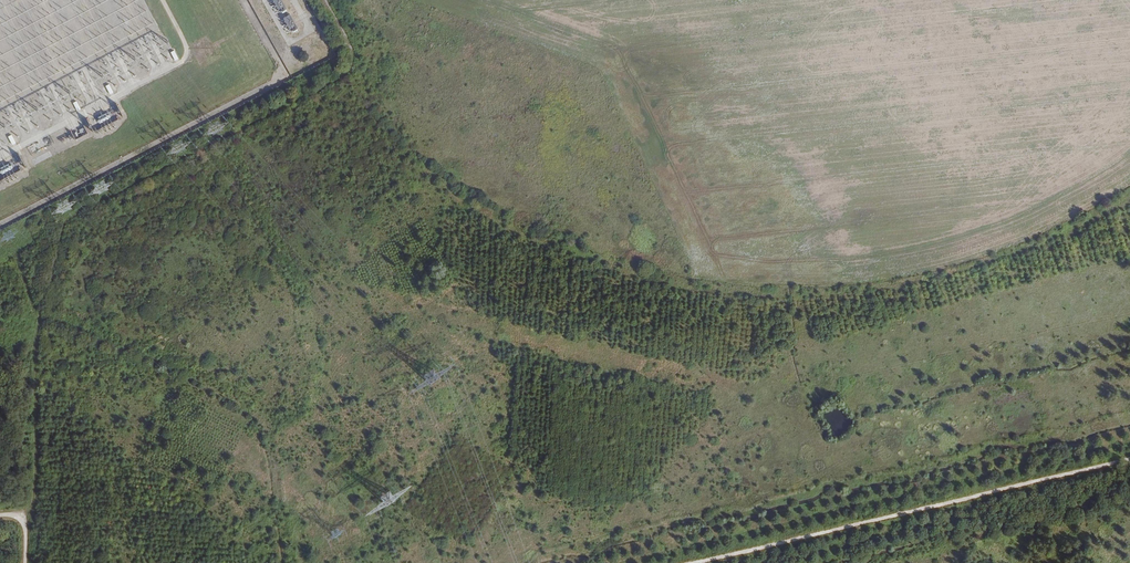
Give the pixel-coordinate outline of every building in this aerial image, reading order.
[(280,12),(287,8),(282,0),(273,0),(280,12)] [(291,31),(298,27),(290,13),(283,17),(291,31)] [(78,100),(74,102),(79,110),(82,108),(78,100)] [(85,127),(74,131),(76,138),(87,134),(85,127)] [(49,151),(32,159),(34,164),(51,156),(49,151)] [(11,177),(10,171),(11,171),(10,168),(0,169),(0,178),(11,177)]
